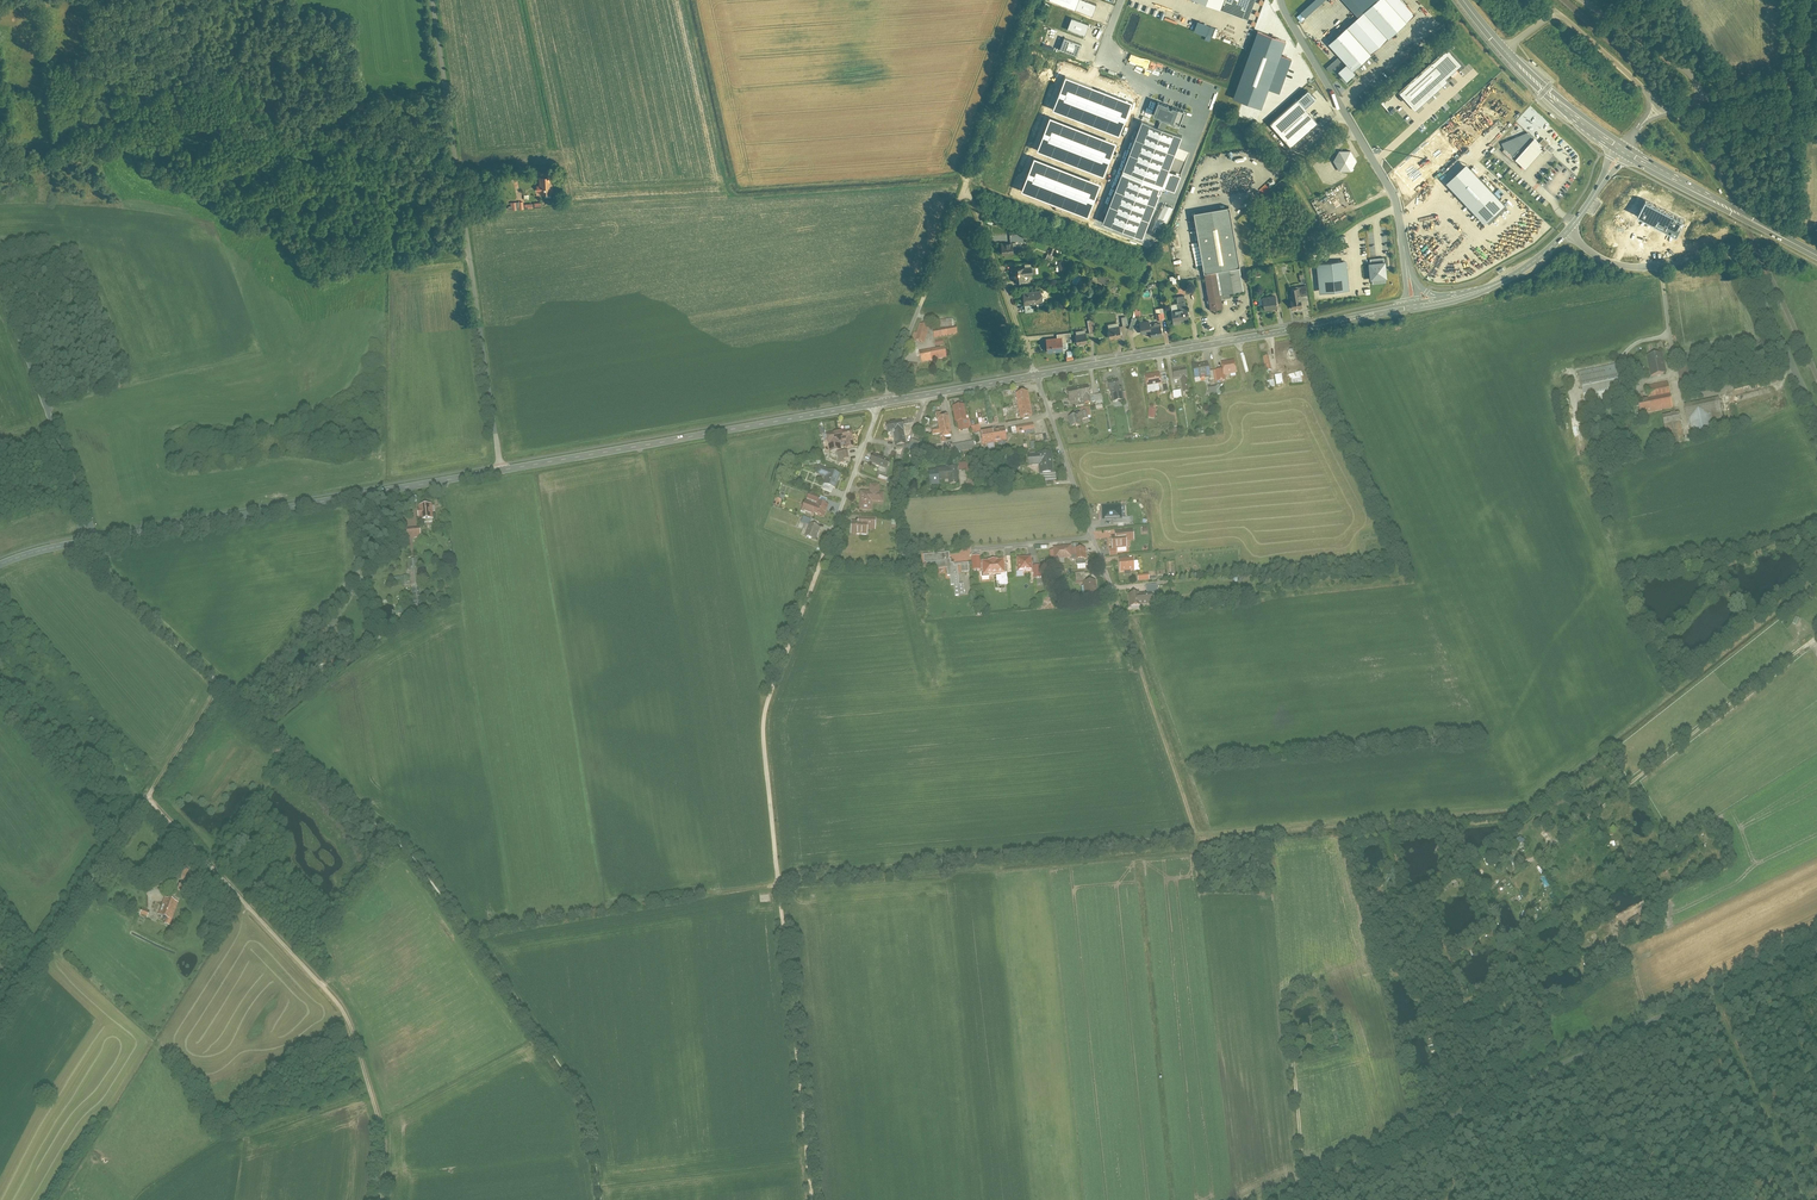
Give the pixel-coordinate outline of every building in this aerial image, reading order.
[(1087,0),(1049,0),(1092,16),(1097,4),(1087,0)] [(1250,19),(1257,0),(1200,0),(1250,19)] [(1404,0),(1377,0),(1365,11),(1329,43),(1348,64),(1340,71),(1348,80),(1356,72),(1354,70),(1416,13),(1404,0)] [(1365,11),(1377,0),(1355,0),(1365,11)] [(1089,21),(1072,15),(1067,28),(1084,34),(1089,21)] [(1258,30),(1233,97),(1261,108),(1268,89),(1280,55),(1286,41),(1258,30)] [(1081,42),(1064,36),(1060,48),(1077,54),(1081,42)] [(1463,64),(1449,47),(1400,91),(1417,110),(1450,81),(1447,78),(1463,64)] [(1292,59),(1280,55),(1268,89),(1279,93),(1292,59)] [(1052,109),(1119,135),(1132,101),(1065,76),(1052,109)] [(1318,98),(1310,89),(1272,123),(1293,146),(1320,121),(1307,108),(1318,98)] [(1170,104),(1160,100),(1154,114),(1175,122),(1180,108),(1174,106),(1173,107),(1170,106),(1170,104)] [(1037,150),(1103,176),(1116,142),(1050,116),(1037,150)] [(1183,136),(1143,120),(1104,222),(1144,238),(1164,187),(1176,192),(1183,175),(1170,170),(1183,136)] [(1545,144),(1529,130),(1502,144),(1526,166),(1545,144)] [(1438,133),(1396,172),(1412,190),(1455,151),(1438,133)] [(1359,160),(1353,150),(1341,150),(1335,160),(1341,171),(1353,171),(1359,160)] [(1021,190),(1088,216),(1101,183),(1034,157),(1021,190)] [(1508,203),(1469,162),(1449,181),(1488,222),(1489,221),(1491,223),(1509,207),(1506,205),(1508,203)] [(537,173),(538,187),(535,188),(535,193),(538,193),(538,195),(552,195),(551,172),(537,173)] [(1638,214),(1645,199),(1644,198),(1633,212),(1638,214)] [(1677,234),(1685,219),(1645,199),(1638,214),(1647,219),(1651,221),(1677,234)] [(1163,228),(1173,207),(1164,202),(1153,223),(1163,228)] [(1229,209),(1194,215),(1211,312),(1223,310),(1220,294),(1244,290),(1229,209)] [(1616,235),(1610,245),(1621,251),(1626,241),(1632,232),(1621,226),(1616,235)] [(1001,246),(1001,256),(1015,256),(1015,245),(1001,246)] [(1414,256),(1420,262),(1426,255),(1421,249),(1414,256)] [(1386,261),(1386,257),(1372,258),(1372,262),(1371,262),(1373,279),(1374,279),(1375,283),(1388,282),(1388,278),(1390,278),(1388,261),(1386,261)] [(1348,260),(1318,263),(1321,293),(1352,290),(1348,260)] [(1010,270),(1011,284),(1021,283),(1021,274),(1034,273),(1033,268),(1010,270)] [(1108,279),(1099,276),(1097,282),(1105,285),(1108,279)] [(1291,306),(1292,312),(1302,311),(1302,304),(1299,304),(1297,290),(1292,290),(1294,305),(1291,306)] [(1023,295),(1024,306),(1043,306),(1043,294),(1023,295)] [(1171,313),(1172,323),(1189,321),(1188,311),(1185,311),(1184,297),(1177,298),(1178,312),(1171,313)] [(1262,300),(1263,313),(1279,311),(1278,299),(1262,300)] [(1155,308),(1156,319),(1165,318),(1163,307),(1155,308)] [(1148,334),(1149,339),(1161,337),(1160,326),(1152,327),(1151,322),(1140,323),(1141,335),(1148,334)] [(914,342),(924,345),(929,329),(919,326),(914,342)] [(1109,328),(1110,339),(1121,338),(1120,327),(1109,328)] [(933,332),(934,340),(955,337),(954,329),(933,332)] [(1076,335),(1077,345),(1089,344),(1088,334),(1076,335)] [(1047,339),(1048,351),(1063,350),(1062,338),(1047,339)] [(920,351),(921,363),(946,360),(944,348),(920,351)] [(1275,353),(1275,363),(1292,361),(1291,351),(1275,353)] [(1650,374),(1665,373),(1663,354),(1648,355),(1650,374)] [(1262,360),(1263,371),(1272,370),(1270,358),(1262,360)] [(1221,363),(1222,371),(1215,372),(1217,382),(1225,381),(1224,376),(1237,374),(1235,361),(1221,363)] [(1193,366),(1194,381),(1210,380),(1208,365),(1193,366)] [(1616,365),(1577,373),(1583,405),(1622,397),(1616,365)] [(1173,370),(1174,381),(1180,380),(1181,394),(1189,393),(1188,379),(1189,379),(1187,368),(1173,370)] [(1160,375),(1147,377),(1149,393),(1162,391),(1160,375)] [(1664,379),(1645,384),(1648,397),(1667,392),(1664,379)] [(1108,392),(1113,392),(1115,405),(1124,404),(1123,391),(1125,391),(1124,381),(1108,383),(1108,392)] [(1066,392),(1069,403),(1089,398),(1087,387),(1066,392)] [(1015,395),(1019,420),(1035,417),(1030,392),(1015,395)] [(1095,397),(1096,406),(1103,405),(1102,396),(1095,397)] [(1641,415),(1673,409),(1671,398),(1639,404),(1641,415)] [(1719,402),(1684,407),(1689,435),(1723,429),(1719,402)] [(954,423),(958,423),(959,432),(969,431),(968,420),(965,420),(964,408),(952,409),(954,423)] [(933,435),(940,434),(942,443),(946,442),(945,437),(951,436),(948,416),(942,417),(941,412),(937,413),(939,429),(932,430),(933,435)] [(1680,412),(1660,417),(1665,439),(1685,435),(1680,412)] [(1070,417),(1071,428),(1080,427),(1079,416),(1070,417)] [(887,425),(888,434),(894,434),(895,447),(905,447),(903,423),(887,425)] [(1016,426),(1017,433),(1035,431),(1034,424),(1016,426)] [(981,433),(983,446),(1008,442),(1006,429),(981,433)] [(840,452),(839,445),(845,444),(846,449),(853,447),(852,443),(857,442),(855,430),(826,434),(828,447),(829,447),(830,453),(840,452)] [(1036,442),(1050,439),(1049,432),(1035,435),(1036,442)] [(919,454),(921,445),(917,444),(918,441),(910,439),(907,451),(919,454)] [(948,447),(949,454),(973,451),(972,444),(948,447)] [(1051,453),(1036,454),(1037,459),(1027,459),(1027,469),(1037,468),(1037,471),(1052,470),(1051,453)] [(876,454),(871,465),(888,471),(892,460),(876,454)] [(957,463),(958,472),(969,471),(968,462),(957,463)] [(841,474),(819,466),(817,473),(827,477),(824,485),(835,489),(841,474)] [(928,471),(929,485),(956,482),(954,468),(928,471)] [(871,503),(881,503),(880,486),(870,486),(870,493),(859,493),(860,512),(871,512),(871,503)] [(779,506),(781,498),(775,496),(772,504),(779,506)] [(807,498),(801,512),(822,520),(827,506),(807,498)] [(433,519),(432,504),(418,505),(420,520),(433,519)] [(1123,506),(1102,506),(1103,520),(1124,519),(1123,506)] [(859,518),(859,525),(850,525),(851,537),(868,536),(868,529),(876,528),(876,517),(859,518)] [(806,518),(803,525),(809,528),(805,537),(815,542),(820,530),(817,528),(818,524),(806,518)] [(420,530),(402,531),(403,538),(421,537),(420,530)] [(1130,543),(1130,531),(1114,531),(1114,537),(1111,537),(1111,548),(1126,548),(1126,543),(1130,543)] [(1084,566),(1082,545),(1054,548),(1056,558),(1074,556),(1076,567),(1084,566)] [(948,552),(922,554),(922,562),(925,562),(926,569),(946,567),(946,576),(949,575),(950,585),(953,585),(953,595),(963,594),(962,583),(958,584),(957,572),(967,571),(967,562),(950,563),(950,559),(948,559),(948,552)] [(980,569),(979,555),(971,556),(972,570),(980,569)] [(1030,555),(1016,556),(1017,571),(1031,570),(1030,555)] [(408,559),(409,575),(400,576),(401,585),(419,583),(416,558),(408,559)] [(1006,571),(1004,571),(1002,558),(982,560),(983,575),(995,573),(996,590),(1008,589),(1006,571)] [(1119,560),(1120,573),(1135,571),(1134,559),(1119,560)] [(1035,579),(1043,579),(1043,567),(1034,567),(1035,579)] [(1081,583),(1082,594),(1096,593),(1095,580),(1085,581),(1084,573),(1074,574),(1075,583),(1081,583)] [(1138,592),(1127,593),(1128,606),(1142,606),(1141,593),(1155,592),(1154,586),(1149,586),(1149,583),(1143,583),(1144,586),(1138,586),(1138,592)] [(770,658),(776,660),(785,638),(778,636),(776,640),(772,639),(768,650),(772,652),(770,658)] [(320,671),(325,669),(323,663),(317,665),(320,671)] [(1512,827),(1504,833),(1515,847),(1523,841),(1512,827)] [(188,872),(180,867),(175,877),(183,881),(188,872)] [(164,873),(170,878),(174,874),(169,868),(164,873)] [(154,883),(159,888),(168,880),(162,875),(160,877),(154,883)] [(1505,888),(1503,885),(1507,881),(1506,879),(1495,887),(1499,892),(1505,888)] [(195,890),(188,886),(182,883),(178,889),(191,896),(195,890)] [(202,904),(207,907),(211,900),(205,897),(202,904)] [(164,923),(169,925),(178,903),(165,898),(159,914),(166,917),(164,923)] [(147,909),(143,907),(142,910),(139,909),(138,913),(140,913),(140,915),(147,918),(149,912),(147,911),(147,909)] [(1303,1052),(1304,1057),(1312,1056),(1311,1049),(1305,1050),(1306,1052),(1303,1052)]
